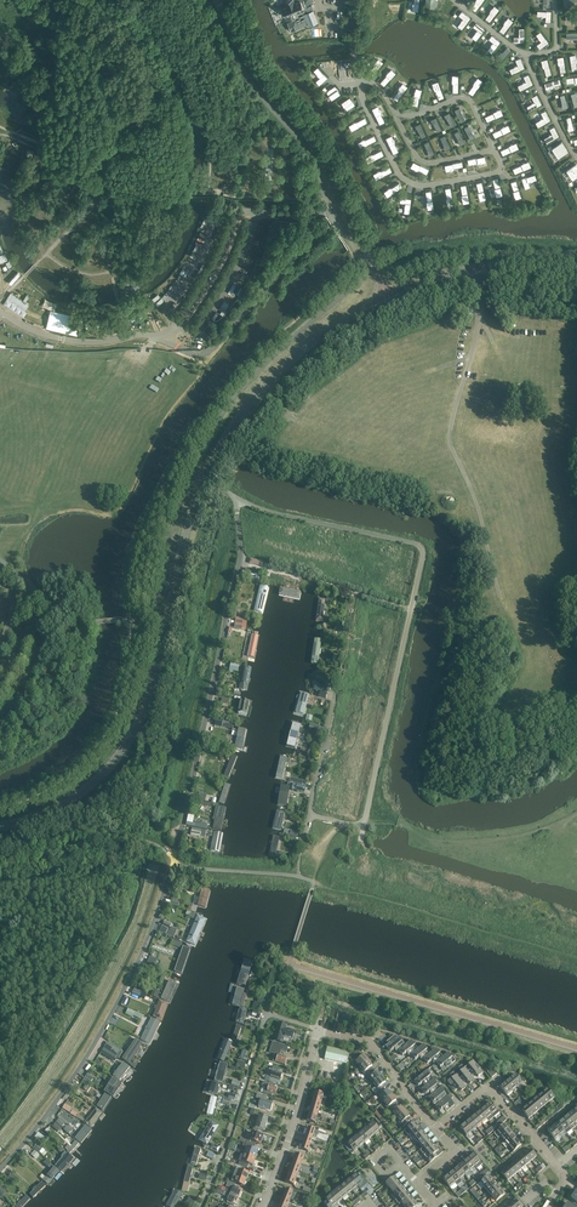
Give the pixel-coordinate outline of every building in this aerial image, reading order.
[(280,3),(291,31),(308,24),(309,26),(318,23),(310,2),(313,0),(287,0),(280,3)] [(436,0),(426,0),(425,7),(435,8),(436,0)] [(476,11),(484,0),(476,0),(475,2),(476,2),(471,8),(476,11)] [(490,22),(499,10),(494,6),(492,9),(490,11),(491,11),(490,12),(485,19),(490,22)] [(551,11),(538,10),(538,15),(542,16),(544,16),(546,16),(545,22),(551,22),(551,11)] [(462,29),(471,18),(462,11),(459,15),(463,19),(463,20),(462,20),(461,22),(458,26),(462,29)] [(504,34),(513,21),(508,18),(506,21),(505,21),(504,22),(505,23),(504,24),(499,31),(504,34)] [(473,37),(476,40),(485,29),(476,23),(473,27),(478,31),(477,31),(476,31),(475,33),(476,33),(473,37)] [(514,43),(525,42),(525,39),(524,29),(519,29),(520,34),(519,34),(519,36),(520,36),(520,37),(514,37),(514,43)] [(540,49),(549,43),(541,32),(537,35),(539,37),(538,38),(540,40),(540,39),(542,41),(537,45),(540,49)] [(492,53),(501,42),(492,35),(489,39),(493,43),(493,44),(492,43),(491,45),(491,46),(488,50),(492,53)] [(560,73),(566,72),(564,57),(558,58),(558,61),(558,62),(558,64),(559,64),(559,65),(560,73)] [(525,68),(520,58),(515,60),(518,66),(517,66),(514,66),(515,67),(510,69),(512,74),(525,68)] [(373,76),(383,63),(378,59),(377,61),(376,61),(375,63),(375,64),(368,73),(373,76)] [(551,75),(547,59),(542,61),(543,64),(542,64),(543,67),(543,66),(544,68),(546,76),(551,75)] [(319,85),(328,78),(318,67),(314,71),(318,74),(317,75),(319,76),(320,77),(316,81),(319,85)] [(384,86),(396,73),(391,70),(389,72),(388,72),(387,74),(386,75),(387,75),(380,83),(384,86)] [(533,85),(528,74),(523,77),(526,82),(525,83),(525,82),(523,83),(523,84),(518,86),(520,90),(533,85)] [(473,96),(483,81),(478,78),(476,81),(475,81),(474,83),(473,84),(474,85),(468,92),(473,96)] [(561,84),(560,79),(545,83),(546,88),(550,87),(550,88),(552,88),(552,87),(554,86),(561,84)] [(444,98),(438,82),(433,84),(434,86),(433,87),(434,89),(434,88),(435,90),(439,100),(444,98)] [(397,101),(408,87),(403,84),(401,87),(400,86),(399,88),(398,89),(399,90),(393,98),(397,101)] [(332,100),(341,94),(335,86),(326,92),(329,95),(328,96),(330,97),(332,100)] [(412,105),(418,107),(422,90),(416,88),(416,91),(415,91),(414,93),(415,93),(415,95),(412,105)] [(560,95),(562,103),(561,103),(563,109),(568,107),(565,94),(560,95)] [(542,105),(537,95),(532,97),(535,102),(534,103),(534,102),(532,103),(532,104),(528,106),(530,111),(542,105)] [(347,111),(355,105),(350,97),(341,103),(343,105),(343,106),(344,107),(347,111)] [(372,109),(380,125),(385,122),(381,113),(380,112),(381,112),(380,110),(379,110),(378,106),(372,109)] [(455,110),(461,122),(465,120),(462,113),(459,108),(455,110)] [(485,117),(487,122),(503,115),(500,109),(499,110),(497,110),(497,111),(494,113),(485,117)] [(551,121),(546,111),(541,113),(543,118),(543,119),(542,118),(540,119),(540,120),(536,122),(538,127),(551,121)] [(451,127),(456,125),(449,113),(445,115),(447,120),(448,120),(451,127)] [(569,131),(574,130),(571,116),(566,118),(568,125),(567,125),(569,131)] [(352,131),(367,123),(365,118),(356,122),(355,123),(354,122),(352,123),(353,124),(349,126),(352,131)] [(437,132),(442,130),(436,118),(431,120),(434,125),(437,132)] [(422,138),(426,136),(420,123),(415,126),(418,131),(422,138)] [(471,140),(475,137),(472,132),(469,125),(464,128),(471,140)] [(493,133),(495,138),(510,130),(508,125),(504,127),(504,126),(502,127),(502,128),(501,128),(501,129),(493,133)] [(559,137),(554,127),(549,129),(552,135),(551,135),(551,134),(549,136),(545,138),(547,143),(559,137)] [(460,145),(465,142),(459,131),(454,133),(458,139),(458,140),(460,145)] [(361,148),(376,140),(374,135),(365,140),(364,140),(363,140),(361,140),(362,141),(358,143),(361,148)] [(446,150),(451,147),(445,135),(440,137),(443,144),(446,150)] [(393,154),(398,152),(394,143),(395,143),(394,141),(395,141),(394,139),(393,139),(391,136),(386,138),(393,154)] [(430,156),(434,153),(429,141),(424,143),(427,150),(430,156)] [(567,150),(562,142),(553,148),(554,150),(554,151),(555,153),(556,152),(558,156),(567,150)] [(509,147),(501,151),(503,156),(518,148),(516,143),(512,145),(512,144),(510,145),(510,146),(509,146),(509,147)] [(368,163),(384,155),(381,150),(372,155),(372,154),(371,155),(371,154),(369,155),(369,156),(366,158),(368,163)] [(467,160),(469,165),(478,163),(480,163),(480,164),(482,163),(482,162),(485,162),(484,156),(467,160)] [(454,169),(463,167),(462,161),(445,165),(446,171),(450,170),(450,171),(452,170),(452,169),(454,169)] [(427,174),(429,169),(414,162),(411,167),(415,169),(414,169),(416,170),(417,170),(418,170),(427,174)] [(515,174),(531,167),(528,162),(525,163),(523,163),(523,164),(521,165),(522,165),(513,169),(515,174)] [(576,164),(567,170),(569,172),(568,172),(569,175),(570,174),(573,178),(576,175),(576,165),(576,164)] [(215,166),(215,174),(226,174),(226,166),(215,166)] [(377,179),(392,172),(389,167),(381,171),(379,171),(377,172),(374,174),(377,179)] [(535,174),(522,179),(525,189),(530,187),(528,182),(531,181),(533,181),(533,180),(536,179),(535,174)] [(503,195),(498,178),(493,180),(495,189),(495,191),(495,193),(496,193),(497,196),(503,195)] [(515,196),(516,199),(522,197),(516,181),(511,182),(514,193),(514,194),(514,196),(515,196)] [(482,182),(476,183),(479,193),(479,194),(478,195),(479,197),(480,200),(486,199),(482,182)] [(388,197),(402,187),(399,183),(391,188),(390,189),(389,188),(387,189),(388,190),(385,192),(388,197)] [(466,185),(461,186),(463,196),(462,196),(462,197),(462,199),(463,199),(464,203),(469,202),(466,185)] [(454,205),(450,188),(445,189),(447,198),(447,200),(446,200),(447,202),(448,206),(454,205)] [(434,208),(431,191),(426,192),(427,202),(427,203),(427,205),(428,205),(428,209),(434,208)] [(409,213),(411,199),(400,197),(400,203),(406,204),(405,206),(405,208),(405,212),(409,213)] [(304,587),(282,582),(279,597),(301,602),(304,587)] [(271,587),(259,584),(252,611),(263,614),(271,587)] [(316,621),(326,623),(330,602),(320,599),(316,621)] [(260,638),(246,636),(241,660),(255,663),(260,638)] [(314,652),(323,653),(324,641),(315,640),(314,652)] [(312,665),(321,666),(322,654),(313,653),(312,665)] [(238,672),(239,665),(231,663),(229,670),(238,672)] [(253,669),(240,667),(235,692),(248,694),(253,669)] [(293,714),(305,717),(311,694),(300,691),(293,714)] [(253,700),(240,698),(236,716),(249,719),(253,700)] [(288,749),(299,751),(305,728),(295,725),(288,749)] [(249,729),(236,726),(230,750),(243,753),(249,729)] [(307,758),(309,748),(302,747),(300,756),(307,758)] [(239,757),(231,754),(230,758),(229,760),(222,777),(230,780),(239,757)] [(277,779),(286,781),(290,759),(281,757),(277,779)] [(232,785),(224,782),(217,803),(225,806),(232,785)] [(277,804),(289,806),(292,788),(280,786),(277,804)] [(227,807),(216,805),(211,830),(222,832),(227,807)] [(273,830),(283,832),(287,815),(277,812),(273,830)] [(225,835),(214,832),(210,854),(220,856),(225,835)] [(271,851),(278,853),(282,838),(274,836),(271,851)] [(212,888),(201,885),(194,907),(206,910),(212,888)] [(207,916),(194,911),(181,940),(194,946),(207,916)] [(192,946),(180,943),(169,973),(181,977),(192,946)] [(150,956),(146,966),(153,969),(157,960),(150,956)] [(237,981),(249,985),(256,961),(245,957),(237,981)] [(181,981),(168,975),(159,996),(171,1001),(181,981)] [(233,1002),(242,1004),(247,987),(237,985),(233,1002)] [(140,997),(145,999),(147,994),(142,992),(134,988),(132,993),(140,997)] [(169,1001),(159,997),(151,1015),(162,1020),(169,1001)] [(236,1020),(244,1022),(248,1007),(241,1005),(236,1020)] [(135,1012),(128,1009),(126,1013),(133,1017),(133,1016),(142,1020),(144,1015),(135,1011),(135,1012)] [(162,1021),(151,1016),(140,1037),(151,1043),(162,1021)] [(231,1040),(239,1042),(244,1024),(236,1022),(231,1040)] [(284,1027),(285,1024),(278,1022),(273,1040),(279,1042),(291,1045),(293,1039),(294,1031),(290,1030),(291,1029),(284,1027)] [(398,1036),(396,1038),(394,1035),(387,1041),(389,1044),(386,1046),(390,1051),(394,1048),(397,1052),(399,1050),(405,1045),(398,1036)] [(146,1042),(137,1037),(122,1057),(131,1064),(146,1042)] [(221,1058),(231,1061),(236,1042),(227,1040),(221,1058)] [(411,1054),(418,1049),(411,1040),(405,1045),(399,1050),(403,1055),(406,1052),(410,1056),(411,1054)] [(103,1048),(116,1056),(120,1050),(114,1046),(107,1042),(103,1048)] [(286,1061),(287,1058),(280,1056),(283,1045),(273,1042),(270,1053),(275,1054),(273,1061),(285,1064),(286,1063),(287,1061),(286,1061)] [(430,1053),(425,1047),(423,1044),(418,1049),(411,1054),(415,1059),(419,1056),(422,1060),(424,1058),(425,1057),(430,1053)] [(347,1064),(348,1059),(349,1059),(350,1052),(349,1052),(327,1047),(326,1054),(325,1059),(347,1064)] [(113,1061),(116,1056),(103,1048),(101,1052),(113,1061)] [(436,1062),(443,1057),(436,1048),(430,1053),(425,1057),(424,1058),(428,1063),(431,1060),(435,1064),(436,1062)] [(246,1059),(249,1051),(243,1049),(240,1057),(246,1059)] [(360,1067),(369,1060),(366,1057),(365,1057),(364,1055),(362,1056),(358,1051),(350,1058),(356,1065),(358,1064),(360,1067)] [(443,1057),(436,1062),(440,1067),(444,1064),(447,1068),(455,1061),(448,1052),(443,1057)] [(131,1065),(117,1056),(106,1070),(120,1079),(131,1065)] [(215,1078),(225,1081),(230,1063),(221,1060),(215,1078)] [(365,1076),(372,1071),(370,1068),(372,1066),(371,1064),(371,1063),(369,1060),(360,1067),(362,1070),(361,1071),(365,1076)] [(465,1067),(472,1076),(475,1073),(478,1077),(483,1073),(473,1060),(465,1067)] [(475,1080),(472,1076),(465,1067),(465,1068),(461,1070),(456,1075),(463,1083),(467,1080),(470,1084),(475,1080)] [(271,1074),(269,1081),(275,1083),(276,1079),(280,1081),(282,1074),(281,1073),(282,1072),(278,1071),(278,1072),(275,1071),(272,1070),(271,1070),(270,1073),(271,1074)] [(373,1083),(382,1076),(379,1073),(377,1071),(374,1073),(372,1071),(365,1076),(370,1081),(371,1080),(373,1083)] [(434,1079),(429,1074),(427,1071),(414,1081),(419,1086),(422,1083),(425,1086),(434,1079)] [(122,1081),(107,1072),(98,1086),(113,1096),(122,1081)] [(91,1082),(94,1077),(88,1073),(85,1077),(91,1082)] [(510,1078),(517,1086),(522,1082),(515,1074),(510,1078)] [(466,1087),(463,1083),(456,1075),(453,1077),(448,1082),(454,1090),(458,1087),(461,1091),(466,1087)] [(384,1080),(385,1079),(382,1076),(373,1083),(376,1086),(375,1088),(379,1092),(376,1095),(383,1089),(385,1087),(383,1084),(386,1082),(384,1080)] [(88,1086),(91,1082),(84,1078),(81,1082),(88,1086)] [(206,1090),(220,1094),(223,1082),(210,1078),(206,1090)] [(512,1091),(517,1086),(510,1078),(505,1082),(512,1091)] [(432,1095),(441,1088),(434,1079),(425,1086),(421,1089),(425,1094),(429,1091),(432,1095)] [(263,1093),(272,1095),(273,1093),(276,1094),(278,1088),(269,1085),(270,1083),(263,1081),(262,1086),(265,1087),(263,1093)] [(507,1095),(512,1091),(505,1082),(500,1086),(507,1095)] [(111,1095),(99,1087),(90,1101),(102,1109),(111,1095)] [(439,1103),(448,1096),(441,1088),(432,1095),(428,1098),(433,1103),(436,1106),(439,1103)] [(546,1088),(541,1092),(549,1102),(554,1097),(547,1089),(546,1088)] [(384,1102),(393,1094),(390,1091),(389,1092),(387,1090),(385,1092),(383,1089),(376,1095),(380,1100),(381,1099),(384,1102)] [(322,1102),(324,1094),(315,1092),(313,1099),(322,1102)] [(541,1092),(536,1096),(544,1106),(549,1102),(541,1092)] [(265,1101),(266,1096),(257,1093),(256,1097),(261,1098),(260,1102),(259,1107),(262,1108),(271,1111),(273,1103),(265,1101)] [(389,1111),(396,1105),(394,1103),(396,1100),(395,1098),(393,1094),(384,1102),(386,1105),(385,1106),(389,1111)] [(207,1112),(215,1114),(219,1097),(212,1095),(207,1112)] [(455,1105),(448,1097),(448,1096),(439,1103),(436,1106),(440,1111),(443,1108),(446,1112),(455,1105)] [(539,1110),(544,1106),(536,1096),(531,1100),(539,1110)] [(320,1109),(322,1102),(313,1099),(311,1106),(320,1109)] [(534,1114),(539,1110),(531,1100),(526,1104),(534,1114)] [(498,1109),(497,1110),(491,1102),(485,1106),(494,1117),(500,1112),(498,1109)] [(72,1108),(65,1104),(62,1108),(69,1112),(72,1108)] [(526,1104),(521,1109),(519,1110),(523,1115),(525,1114),(529,1119),(534,1114),(526,1104)] [(103,1112),(95,1105),(83,1119),(91,1126),(103,1112)] [(397,1118),(406,1111),(403,1107),(403,1108),(401,1106),(398,1108),(396,1105),(389,1111),(394,1116),(395,1115),(397,1118)] [(318,1116),(320,1109),(311,1106),(309,1114),(318,1116)] [(489,1121),(494,1117),(485,1106),(480,1110),(487,1119),(489,1121)] [(482,1123),(487,1119),(480,1110),(475,1114),(481,1121),(482,1123)] [(576,1121),(576,1114),(573,1110),(568,1114),(575,1122),(576,1121)] [(409,1121),(407,1119),(410,1117),(408,1115),(409,1114),(406,1111),(397,1118),(400,1121),(398,1122),(403,1127),(409,1121)] [(316,1123),(318,1116),(309,1114),(307,1121),(316,1123)] [(482,1123),(481,1121),(475,1114),(470,1119),(472,1121),(477,1127),(482,1123)] [(570,1127),(575,1122),(568,1114),(563,1118),(570,1127)] [(258,1131),(259,1129),(264,1130),(268,1118),(260,1115),(257,1115),(252,1129),(258,1131)] [(61,1127),(65,1123),(60,1118),(56,1122),(61,1127)] [(565,1131),(570,1127),(563,1118),(558,1122),(565,1131)] [(477,1127),(472,1121),(470,1119),(465,1123),(472,1131),(477,1127)] [(200,1142),(212,1146),(213,1144),(220,1125),(209,1120),(200,1142)] [(93,1128),(84,1121),(72,1136),(81,1142),(93,1128)] [(410,1133),(419,1126),(415,1121),(406,1128),(410,1133)] [(58,1131),(61,1128),(61,1127),(56,1122),(52,1126),(58,1131)] [(383,1129),(379,1123),(376,1125),(373,1122),(368,1126),(374,1134),(380,1130),(380,1131),(383,1129)] [(560,1135),(565,1131),(558,1122),(553,1127),(560,1135)] [(467,1135),(472,1131),(465,1123),(460,1127),(467,1135)] [(501,1136),(509,1129),(505,1124),(494,1133),(498,1137),(500,1136),(501,1136)] [(70,1134),(73,1128),(67,1125),(64,1131),(70,1134)] [(369,1139),(374,1134),(368,1126),(362,1130),(369,1139)] [(423,1131),(419,1126),(410,1133),(409,1135),(413,1140),(414,1138),(423,1131)] [(561,1137),(560,1135),(553,1127),(548,1131),(556,1141),(558,1141),(561,1138),(561,1137)] [(313,1137),(314,1134),(316,1134),(318,1130),(315,1130),(308,1128),(306,1135),(313,1137)] [(505,1141),(513,1134),(509,1129),(501,1136),(505,1141)] [(364,1143),(369,1139),(362,1130),(357,1135),(364,1143)] [(427,1136),(423,1131),(414,1138),(419,1143),(427,1136)] [(41,1141),(44,1136),(39,1132),(36,1136),(41,1141)] [(261,1144),(261,1142),(263,1136),(252,1132),(249,1140),(247,1139),(246,1143),(255,1146),(256,1143),(261,1144)] [(509,1146),(517,1139),(513,1134),(505,1141),(509,1146)] [(311,1144),(312,1140),(319,1142),(320,1139),(313,1137),(306,1135),(304,1142),(311,1144)] [(359,1147),(364,1143),(357,1135),(352,1139),(359,1147)] [(422,1148),(431,1141),(427,1136),(419,1143),(422,1148)] [(81,1144),(75,1138),(66,1147),(72,1153),(81,1144)] [(354,1152),(359,1147),(352,1139),(347,1143),(354,1152)] [(517,1139),(509,1146),(513,1151),(522,1144),(517,1139)] [(426,1153),(435,1146),(431,1141),(422,1148),(426,1152),(426,1153)] [(308,1152),(311,1144),(304,1142),(301,1149),(308,1152)] [(39,1153),(43,1148),(37,1143),(33,1148),(39,1153)] [(254,1149),(255,1146),(246,1143),(245,1147),(247,1148),(244,1155),(256,1159),(258,1151),(254,1149)] [(211,1150),(218,1153),(220,1147),(213,1144),(212,1146),(211,1150)] [(190,1163),(197,1165),(203,1147),(196,1145),(190,1163)] [(438,1147),(437,1148),(435,1146),(426,1153),(426,1152),(424,1155),(430,1162),(443,1152),(439,1147),(438,1147)] [(532,1160),(536,1156),(530,1148),(525,1152),(532,1160)] [(75,1157),(67,1150),(54,1164),(63,1171),(75,1157)] [(204,1154),(207,1155),(206,1156),(214,1159),(216,1154),(208,1151),(206,1151),(204,1153),(204,1154)] [(527,1164),(532,1160),(525,1152),(520,1156),(527,1164)] [(477,1168),(482,1164),(474,1153),(468,1158),(475,1166),(477,1168)] [(302,1164),(304,1157),(296,1154),(293,1161),(302,1164)] [(253,1166),(256,1159),(244,1155),(242,1162),(240,1161),(238,1165),(241,1166),(247,1168),(248,1164),(253,1166)] [(522,1168),(527,1164),(520,1156),(515,1160),(522,1168)] [(470,1170),(475,1166),(468,1158),(463,1162),(470,1170)] [(517,1172),(522,1168),(515,1160),(511,1164),(517,1172)] [(299,1171),(302,1164),(293,1161),(291,1168),(299,1171)] [(465,1174),(470,1170),(463,1162),(458,1166),(465,1174)] [(234,1163),(233,1166),(234,1166),(233,1167),(237,1169),(234,1175),(246,1180),(249,1173),(240,1170),(241,1166),(238,1165),(234,1163)] [(61,1170),(53,1164),(40,1179),(48,1185),(61,1170)] [(181,1188),(189,1191),(195,1166),(188,1164),(181,1188)] [(512,1176),(517,1172),(511,1164),(506,1168),(512,1176)] [(460,1179),(465,1174),(458,1166),(453,1170),(460,1179)] [(297,1178),(299,1171),(291,1168),(288,1175),(297,1178)] [(508,1180),(512,1176),(506,1168),(501,1172),(508,1180)] [(463,1181),(460,1179),(453,1170),(448,1174),(455,1183),(457,1186),(458,1185),(457,1185),(459,1184),(461,1183),(462,1181),(462,1182),(463,1181)] [(13,1183),(14,1183),(18,1178),(11,1173),(7,1178),(13,1183)] [(351,1178),(358,1186),(363,1182),(356,1173),(351,1178)] [(450,1187),(455,1183),(448,1174),(443,1179),(450,1187)] [(244,1186),(246,1180),(234,1175),(232,1181),(229,1180),(226,1187),(229,1188),(231,1184),(235,1186),(236,1183),(244,1186)] [(294,1185),(297,1178),(288,1175),(286,1182),(294,1185)] [(484,1187),(493,1180),(489,1175),(480,1182),(484,1187)] [(390,1188),(398,1181),(394,1176),(386,1183),(390,1188)] [(353,1190),(358,1186),(351,1178),(346,1182),(353,1190)] [(47,1186),(40,1180),(27,1192),(33,1198),(47,1186)] [(488,1192),(497,1185),(493,1180),(484,1187),(488,1192)] [(394,1193),(402,1186),(398,1181),(390,1188),(394,1193)] [(347,1195),(353,1190),(346,1182),(341,1186),(347,1195)] [(492,1196),(501,1189),(497,1185),(488,1192),(492,1196)] [(225,1192),(239,1198),(242,1191),(241,1191),(242,1189),(236,1186),(236,1187),(235,1187),(234,1188),(233,1187),(232,1191),(227,1189),(226,1192),(225,1191),(225,1192)] [(342,1199),(347,1195),(341,1186),(335,1190),(342,1199)] [(398,1198),(406,1191),(402,1186),(394,1193),(398,1198)] [(174,1206),(177,1206),(184,1192),(175,1187),(167,1203),(174,1206)] [(291,1199),(294,1192),(287,1189),(284,1196),(291,1199)] [(501,1189),(492,1196),(496,1201),(505,1194),(501,1189)] [(337,1203),(342,1199),(335,1190),(330,1194),(337,1203)] [(402,1203),(410,1196),(406,1191),(398,1198),(402,1203)] [(236,1204),(239,1198),(225,1192),(223,1195),(229,1198),(228,1200),(229,1201),(228,1203),(234,1205),(235,1203),(236,1204)] [(26,1193),(13,1205),(16,1206),(23,1206),(32,1199),(26,1193)] [(185,1200),(187,1201),(186,1202),(193,1206),(196,1201),(189,1197),(190,1196),(184,1194),(183,1196),(186,1198),(185,1200)] [(337,1203),(330,1194),(325,1199),(326,1200),(323,1202),(328,1206),(332,1206),(337,1203)] [(288,1206),(291,1199),(284,1196),(281,1203),(288,1206)] [(414,1200),(410,1196),(402,1203),(405,1206),(406,1206),(414,1200)]
